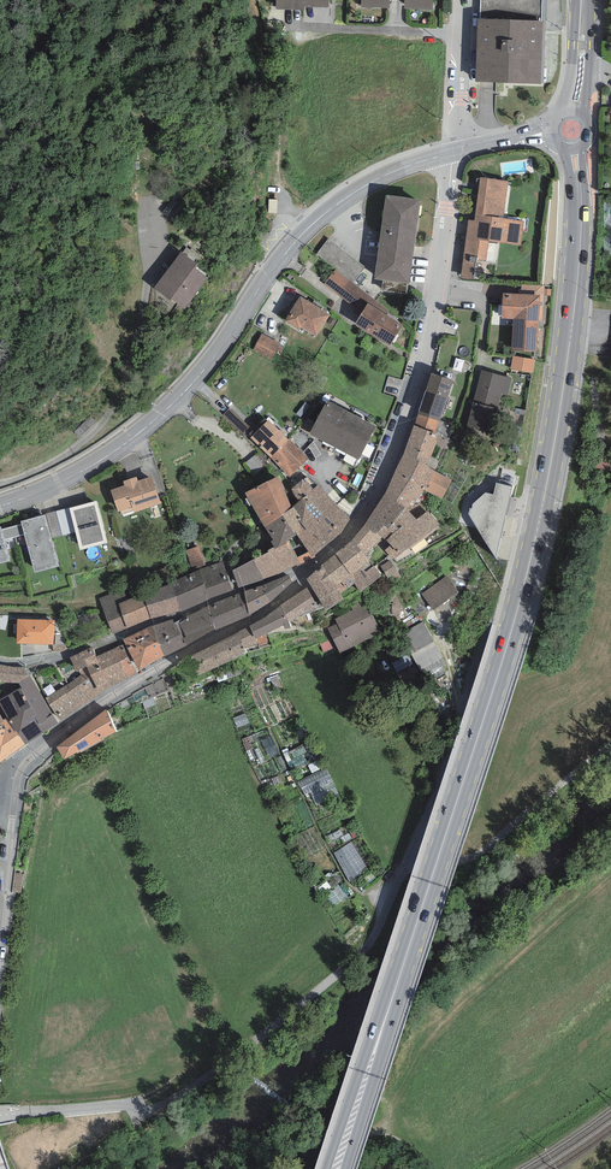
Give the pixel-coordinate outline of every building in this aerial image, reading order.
[(304,7),(304,0),(276,0),(276,10),(304,10),(304,7)] [(361,8),(390,9),(390,0),(362,0),(361,8)] [(404,9),(433,10),(433,0),(405,0),(404,9)] [(474,82),(541,84),(543,21),(541,21),(542,0),(481,0),(480,19),(477,19),(474,80),(474,82)] [(508,181),(480,177),(474,221),(468,220),(460,279),(474,281),(477,260),(486,261),(489,241),(521,245),(524,221),(503,218),(508,181)] [(420,200),(386,195),(374,279),(409,283),(420,200)] [(365,267),(329,239),(317,254),(336,269),(353,283),(365,267)] [(198,264),(181,251),(154,288),(171,301),(172,299),(185,309),(208,277),(195,268),(198,264)] [(403,325),(368,304),(372,298),(353,283),(336,269),(324,284),(362,313),(355,324),(390,345),(403,325)] [(522,285),(521,294),(540,295),(538,320),(543,321),(545,286),(522,285)] [(521,294),(503,293),(501,318),(514,319),(512,350),(536,352),(538,320),(540,295),(521,294)] [(330,315),(300,296),(284,321),(299,330),(301,327),(316,337),(330,315)] [(389,311),(372,298),(368,304),(387,314),(389,311)] [(280,344),(262,334),(253,350),(272,360),(280,344)] [(516,357),(513,371),(536,375),(539,361),(516,357)] [(512,378),(481,370),(473,401),(467,426),(492,433),(498,408),(501,394),(508,395),(512,378)] [(453,380),(431,373),(418,414),(415,426),(436,433),(439,421),(453,380)] [(325,442),(342,409),(327,401),(309,434),(325,442)] [(249,427),(230,407),(223,414),(243,434),(249,427)] [(360,418),(342,409),(325,442),(342,451),(360,418)] [(377,427),(360,418),(342,451),(359,460),(377,427)] [(288,440),(268,420),(251,438),(271,458),(288,440)] [(415,426),(414,425),(404,454),(426,466),(430,455),(431,456),(437,441),(435,441),(438,434),(436,433),(415,426)] [(288,440),(271,458),(290,477),(308,459),(290,439),(288,440)] [(426,466),(404,454),(395,471),(425,489),(442,498),(452,480),(426,466)] [(425,489),(395,471),(385,493),(406,509),(413,500),(416,501),(425,489)] [(124,486),(111,490),(118,512),(120,511),(121,515),(134,510),(135,513),(161,504),(152,476),(138,481),(137,477),(123,481),(124,486)] [(279,476),(245,493),(265,528),(282,515),(291,508),(279,476)] [(512,486),(496,483),(494,495),(486,493),(473,504),(472,509),(469,508),(469,514),(496,558),(512,486)] [(385,493),(364,526),(381,539),(382,537),(387,541),(393,534),(388,530),(406,509),(385,493)] [(97,501),(69,508),(76,532),(80,550),(108,543),(97,501)] [(69,508),(56,511),(62,536),(76,532),(69,508)] [(416,519),(406,509),(388,530),(393,534),(387,541),(391,545),(385,551),(394,559),(439,525),(428,511),(416,519)] [(53,538),(62,536),(56,511),(46,514),(53,538)] [(45,515),(21,521),(21,524),(1,530),(4,539),(24,534),(34,573),(59,567),(45,515)] [(296,535),(282,515),(265,528),(273,540),(271,542),(274,547),(276,549),(290,542),(289,540),(296,535)] [(351,541),(336,554),(355,583),(362,592),(382,575),(365,554),(381,539),(364,526),(351,541)] [(0,528),(0,565),(10,562),(4,539),(1,530),(1,527),(0,528)] [(274,547),(270,549),(281,573),(300,564),(297,557),(290,542),(276,549),(274,547)] [(199,546),(186,551),(193,573),(200,570),(206,568),(199,546)] [(269,552),(232,570),(238,588),(281,573),(270,549),(267,550),(269,552)] [(303,554),(297,557),(300,564),(306,562),(313,559),(309,552),(303,554)] [(336,554),(323,564),(331,581),(333,581),(340,594),(355,583),(336,554)] [(206,568),(200,570),(210,599),(233,591),(224,560),(206,568)] [(391,560),(380,567),(387,578),(392,575),(396,581),(402,578),(391,560)] [(323,564),(307,579),(326,610),(344,600),(340,594),(333,581),(331,581),(323,564)] [(193,573),(171,583),(181,612),(210,599),(200,570),(193,573)] [(289,574),(264,585),(267,594),(270,603),(292,582),(289,574)] [(447,575),(422,594),(434,610),(459,591),(447,575)] [(181,612),(171,583),(142,594),(152,619),(181,612)] [(244,592),(247,604),(267,594),(264,585),(244,592)] [(152,619),(142,594),(129,599),(124,587),(98,597),(113,634),(152,619)] [(307,587),(280,606),(289,622),(317,607),(307,587)] [(244,592),(208,606),(211,619),(247,604),(244,592)] [(397,593),(380,602),(390,619),(406,610),(397,593)] [(247,604),(251,615),(270,603),(267,594),(247,604)] [(366,599),(351,606),(353,610),(334,619),(337,624),(328,628),(340,653),(382,633),(366,599)] [(211,619),(216,630),(251,615),(247,604),(211,619)] [(211,619),(208,606),(185,617),(174,622),(180,634),(183,638),(186,637),(184,633),(211,619)] [(270,614),(249,626),(258,643),(259,646),(268,641),(266,634),(277,628),(283,625),(284,629),(292,628),(289,622),(280,606),(270,614)] [(54,620),(18,619),(17,643),(53,645),(54,620)] [(173,619),(152,625),(160,644),(180,634),(174,622),(173,619)] [(216,630),(211,619),(184,633),(186,637),(183,638),(186,645),(216,630)] [(422,622),(404,633),(401,635),(421,670),(425,667),(428,673),(446,663),(422,622)] [(152,625),(138,632),(153,662),(164,656),(160,644),(152,625)] [(258,643),(249,626),(238,632),(238,633),(189,657),(198,677),(247,654),(244,649),(258,643)] [(138,632),(123,639),(139,670),(153,662),(138,632)] [(183,638),(180,634),(160,644),(164,656),(186,645),(183,638)] [(123,644),(113,649),(127,678),(137,673),(123,644)] [(70,657),(77,672),(79,671),(87,666),(98,661),(96,657),(92,647),(70,657)] [(127,678),(113,649),(96,657),(98,661),(87,666),(101,693),(127,678)] [(24,667),(16,667),(0,664),(0,682),(19,683),(30,676),(24,667)] [(81,675),(65,686),(79,707),(101,693),(87,666),(79,671),(81,675)] [(0,700),(0,706),(7,717),(15,731),(16,731),(25,744),(59,724),(30,676),(19,683),(22,687),(0,700)] [(79,707),(65,686),(45,698),(60,720),(79,707)] [(106,709),(56,747),(64,760),(77,752),(77,754),(103,741),(102,739),(116,732),(106,709)] [(3,720),(5,723),(0,726),(0,762),(25,744),(16,731),(15,731),(7,717),(3,720)] [(327,777),(311,778),(312,785),(327,784),(327,777)] [(355,845),(337,855),(351,882),(369,872),(355,845)]
